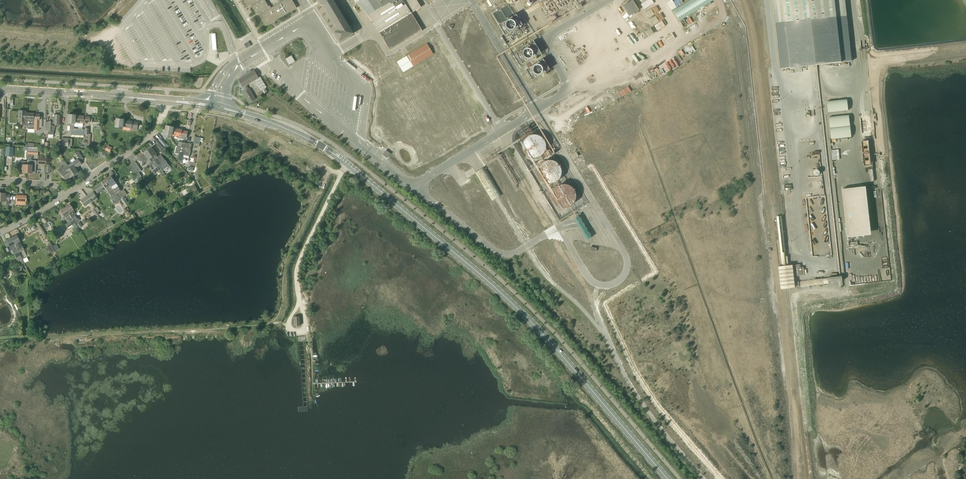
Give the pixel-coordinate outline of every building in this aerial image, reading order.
[(246,5),(251,6),(256,14),(257,13),(265,26),(297,8),(292,0),(279,0),(281,2),(271,8),(269,5),(268,6),(265,0),(243,0),(246,5)] [(334,0),(320,0),(320,1),(319,1),(321,5),(322,4),(335,26),(334,26),(338,31),(334,33),(340,42),(354,34),(334,0)] [(356,3),(358,2),(364,12),(365,11),(380,33),(390,51),(423,31),(412,14),(422,8),(417,0),(354,0),(356,3)] [(632,21),(642,15),(632,0),(622,6),(632,21)] [(641,5),(644,9),(654,3),(652,0),(648,0),(641,5)] [(713,0),(690,0),(673,11),(679,21),(713,0)] [(845,0),(775,0),(782,69),(852,61),(845,0)] [(493,12),(506,34),(522,25),(509,2),(493,12)] [(656,6),(646,12),(649,17),(659,11),(656,6)] [(660,13),(650,20),(653,24),(664,18),(660,13)] [(604,26),(598,29),(600,34),(595,36),(597,41),(608,37),(604,26)] [(672,32),(663,38),(667,43),(675,38),(672,32)] [(532,43),(516,53),(522,63),(538,53),(532,43)] [(427,44),(397,62),(403,72),(433,54),(427,44)] [(286,59),(289,65),(295,61),(291,56),(286,59)] [(255,80),(259,78),(254,70),(251,72),(251,71),(241,77),(241,78),(239,79),(243,87),(246,91),(243,93),(249,103),(255,99),(250,89),(249,90),(246,85),(255,80)] [(270,76),(266,80),(274,87),(277,83),(270,76)] [(259,78),(255,80),(261,90),(266,87),(260,77),(259,78)] [(847,99),(827,101),(828,112),(848,110),(847,99)] [(42,119),(42,115),(39,115),(39,114),(33,114),(33,113),(25,113),(25,114),(25,125),(27,129),(34,129),(34,130),(38,130),(39,119),(42,119)] [(53,138),(53,131),(55,127),(55,125),(58,125),(59,120),(59,115),(54,115),(54,119),(52,118),(52,122),(45,121),(45,134),(45,138),(53,138)] [(75,115),(67,115),(66,125),(70,126),(69,131),(71,131),(71,135),(84,136),(84,134),(88,134),(88,128),(85,127),(84,129),(74,128),(74,125),(74,118),(75,118),(76,116),(75,116),(75,115)] [(849,115),(829,117),(831,139),(851,137),(849,115)] [(74,125),(77,125),(78,123),(83,123),(83,122),(89,123),(89,122),(89,117),(83,117),(83,116),(76,116),(75,118),(74,118),(74,125)] [(137,130),(138,123),(132,122),(132,121),(124,120),(116,119),(116,127),(123,128),(123,127),(131,128),(131,129),(137,130)] [(528,125),(517,132),(521,139),(532,132),(528,125)] [(172,135),(173,128),(166,126),(165,134),(168,135),(168,137),(171,138),(172,135)] [(174,128),(173,128),(172,135),(180,137),(180,138),(185,139),(186,137),(187,132),(182,131),(182,130),(173,128),(174,128)] [(545,146),(545,144),(544,142),(543,140),(542,139),(540,137),(538,136),(537,136),(534,136),(532,136),(530,136),(529,137),(527,139),(525,140),(524,142),(524,144),(524,146),(524,149),(524,150),(525,152),(527,154),(528,155),(530,156),(532,157),(534,157),(536,157),(538,156),(540,155),(542,154),(543,153),(544,151),(545,149),(545,146)] [(70,146),(68,146),(68,138),(61,138),(61,147),(61,149),(70,149),(70,146)] [(158,140),(164,146),(166,144),(161,138),(158,140)] [(178,146),(181,147),(179,153),(177,162),(182,163),(183,157),(189,158),(192,144),(182,142),(179,142),(178,146)] [(159,143),(156,145),(161,152),(164,149),(159,143)] [(28,152),(28,154),(37,155),(38,147),(28,146),(28,151),(28,152)] [(499,154),(494,147),(484,153),(489,160),(499,154)] [(148,150),(162,170),(162,171),(164,169),(165,169),(167,168),(167,167),(169,166),(161,154),(157,156),(156,154),(154,152),(151,148),(148,150)] [(148,150),(144,153),(139,157),(140,157),(138,159),(140,161),(142,160),(144,163),(147,161),(149,163),(151,161),(154,164),(150,167),(155,174),(162,170),(148,150)] [(382,154),(387,158),(390,154),(386,150),(382,154)] [(67,165),(67,166),(73,175),(77,172),(75,170),(78,168),(77,167),(81,164),(79,162),(83,159),(81,155),(79,152),(73,151),(78,158),(74,161),(67,165)] [(27,162),(27,173),(35,173),(35,168),(36,161),(31,160),(31,155),(28,155),(27,155),(27,156),(28,156),(27,162)] [(498,159),(514,185),(518,183),(502,156),(498,159)] [(27,162),(25,161),(19,161),(18,172),(27,173),(27,162)] [(140,169),(135,161),(128,166),(133,173),(140,169)] [(560,172),(560,169),(559,167),(558,166),(557,164),(555,163),(553,162),(552,161),(549,161),(547,161),(545,162),(543,163),(541,165),(540,167),(539,168),(539,170),(539,172),(539,174),(540,176),(541,178),(542,180),(544,181),(545,182),(547,182),(550,183),(552,182),(554,182),(555,181),(557,179),(558,178),(559,176),(560,174),(560,172)] [(67,166),(59,171),(61,174),(65,180),(68,177),(68,178),(73,175),(67,166)] [(111,177),(107,180),(120,200),(125,207),(130,205),(124,197),(125,197),(122,192),(114,181),(111,177)] [(120,200),(107,180),(102,183),(101,184),(100,184),(94,188),(98,193),(104,189),(104,190),(105,190),(107,189),(108,192),(107,195),(109,197),(110,197),(111,196),(113,199),(115,198),(117,202),(120,200)] [(575,196),(575,194),(574,192),(573,190),(572,188),(570,187),(568,186),(566,185),(564,185),(562,185),(560,186),(558,187),(556,188),(555,190),(554,192),(553,194),(553,196),(553,198),(554,200),(555,202),(556,204),(557,205),(559,206),(561,207),(564,207),(565,207),(568,206),(570,205),(571,204),(573,202),(574,201),(575,198),(575,196)] [(847,237),(862,236),(857,187),(842,189),(847,237)] [(91,202),(97,198),(93,192),(87,196),(91,202)] [(4,201),(4,204),(8,204),(8,200),(9,200),(15,200),(15,204),(26,204),(26,196),(16,195),(16,196),(6,195),(6,194),(5,194),(0,193),(0,197),(0,201),(4,201)] [(87,196),(81,200),(85,206),(91,202),(87,196)] [(75,223),(79,220),(78,218),(76,219),(74,216),(76,215),(69,205),(65,208),(75,223)] [(65,208),(60,211),(59,212),(64,219),(66,218),(68,220),(69,221),(65,225),(67,228),(75,223),(65,208)] [(98,212),(95,208),(92,210),(95,214),(98,219),(101,216),(98,212)] [(578,216),(573,219),(586,239),(591,236),(578,216)] [(11,238),(19,252),(22,259),(25,257),(22,251),(24,250),(19,241),(21,240),(19,235),(16,236),(11,238)] [(24,263),(22,259),(19,252),(11,238),(7,241),(5,242),(4,243),(5,245),(7,246),(10,251),(12,250),(14,255),(10,257),(13,263),(17,260),(17,261),(19,260),(21,264),(24,263)] [(842,276),(828,278),(829,282),(839,281),(840,286),(843,286),(842,276)]
